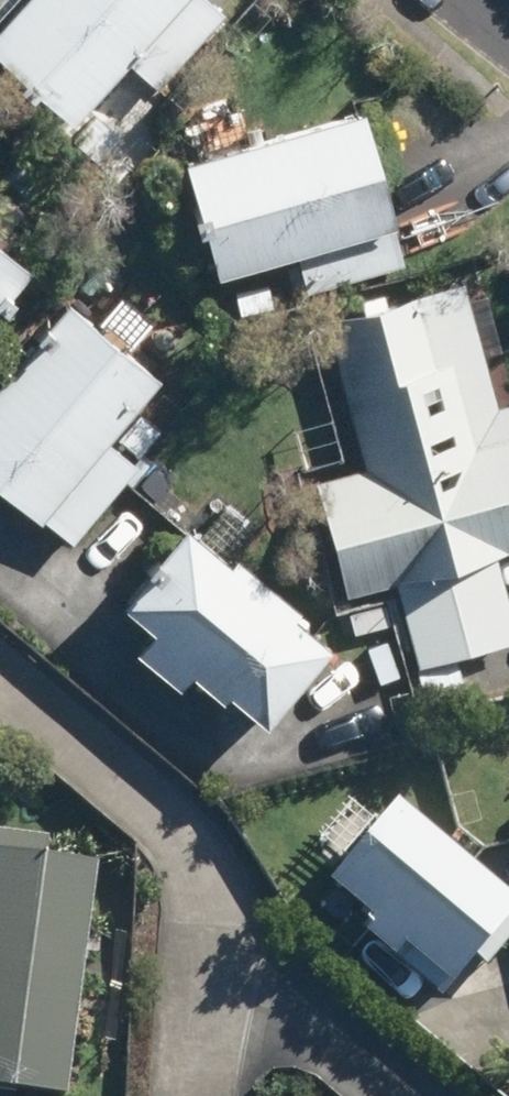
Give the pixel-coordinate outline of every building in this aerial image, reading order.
[(222,0),(18,0),(0,20),(0,51),(76,120),(130,60),(160,87),(231,9),(222,0)] [(365,105),(184,160),(218,271),(291,249),(304,293),(413,260),(365,105)] [(31,265),(36,258),(0,229),(0,303),(31,265)] [(330,316),(322,318),(363,464),(318,477),(352,599),(396,586),(428,701),(468,690),(457,651),(508,636),(508,580),(502,556),(508,554),(508,400),(500,402),(466,278),(330,316)] [(65,294),(0,375),(0,481),(79,545),(167,436),(131,408),(163,368),(133,344),(153,319),(122,294),(100,322),(65,294)] [(230,561),(189,526),(187,524),(122,601),(151,626),(135,645),(180,684),(192,670),(224,697),(231,688),(268,719),(330,646),(293,614),(301,604),(239,550),(230,561)] [(398,799),(396,798),(376,822),(350,800),(317,840),(344,863),(328,882),(369,917),(361,926),(445,997),(479,957),(487,963),(508,937),(508,894),(398,799)] [(95,864),(49,857),(52,833),(0,826),(0,1095),(62,1095),(95,864)]
